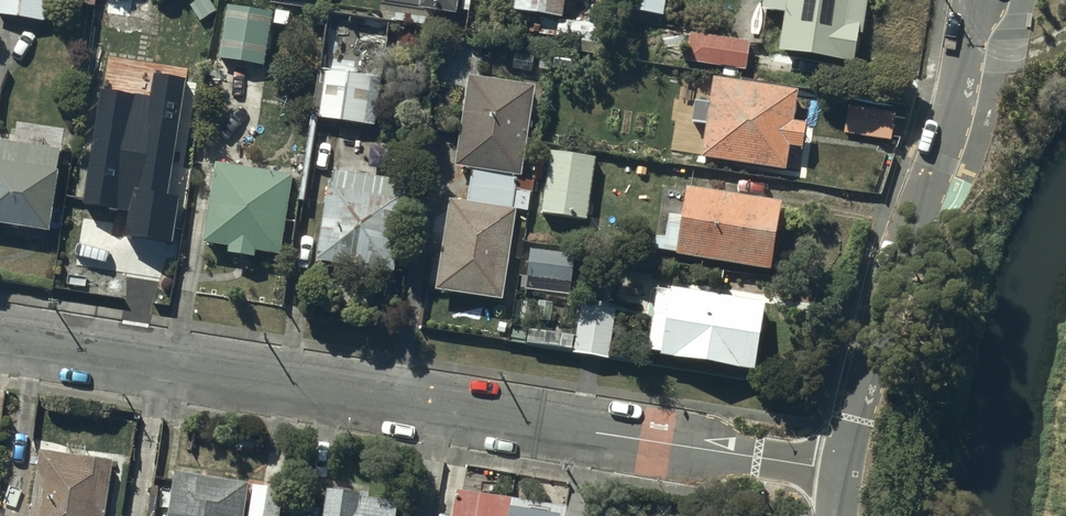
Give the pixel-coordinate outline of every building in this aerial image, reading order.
[(44,18),(47,0),(0,0),(0,11),(44,18)] [(459,0),(419,0),(419,3),(458,9),(459,0)] [(622,5),(664,11),(666,0),(622,0),(622,5)] [(868,0),(763,0),(762,5),(785,8),(779,46),(859,59),(868,0)] [(271,8),(226,2),(219,56),(264,61),(271,8)] [(110,8),(97,7),(82,105),(133,113),(140,70),(148,71),(155,28),(108,21),(110,8)] [(613,21),(557,15),(555,40),(560,41),(559,51),(610,56),(613,21)] [(749,38),(690,30),(687,58),(745,66),(749,38)] [(370,71),(325,67),(320,113),(373,120),(376,76),(369,76),(370,71)] [(536,81),(470,72),(455,164),(471,166),(467,197),(449,195),(441,254),(432,252),(429,278),(437,279),(436,285),(505,294),(518,205),(510,204),(514,172),(523,173),(536,81)] [(799,86),(713,73),(710,99),(695,96),(692,117),(706,119),(701,153),(787,165),(790,141),(803,143),(806,118),(794,117),(799,86)] [(896,109),(847,104),(844,133),(893,138),(896,109)] [(49,224),(60,145),(0,136),(0,218),(49,224)] [(170,244),(181,164),(140,158),(142,144),(115,140),(110,172),(106,171),(97,234),(170,244)] [(596,153),(548,147),(540,209),(588,215),(596,153)] [(291,170),(216,159),(204,237),(229,241),(228,247),(254,251),(255,246),(280,250),(291,170)] [(392,173),(333,166),(331,178),(326,177),(316,255),(395,268),(405,193),(390,191),(392,173)] [(782,197),(686,182),(681,211),(669,209),(666,232),(657,231),(654,246),(771,264),(782,197)] [(575,248),(529,245),(527,273),(573,276),(575,248)] [(765,298),(671,282),(665,314),(654,312),(648,344),(662,346),(662,349),(754,365),(765,298)] [(617,306),(581,302),(578,332),(529,326),(527,341),(573,347),(573,350),(612,354),(617,306)] [(39,445),(30,515),(104,515),(112,456),(85,452),(86,442),(68,439),(66,448),(39,445)] [(175,466),(168,515),(243,515),(249,478),(175,466)] [(252,480),(248,515),(278,515),(281,484),(252,480)] [(327,485),(323,515),(397,515),(400,495),(327,485)] [(457,486),(453,515),(566,515),(568,502),(457,486)]
